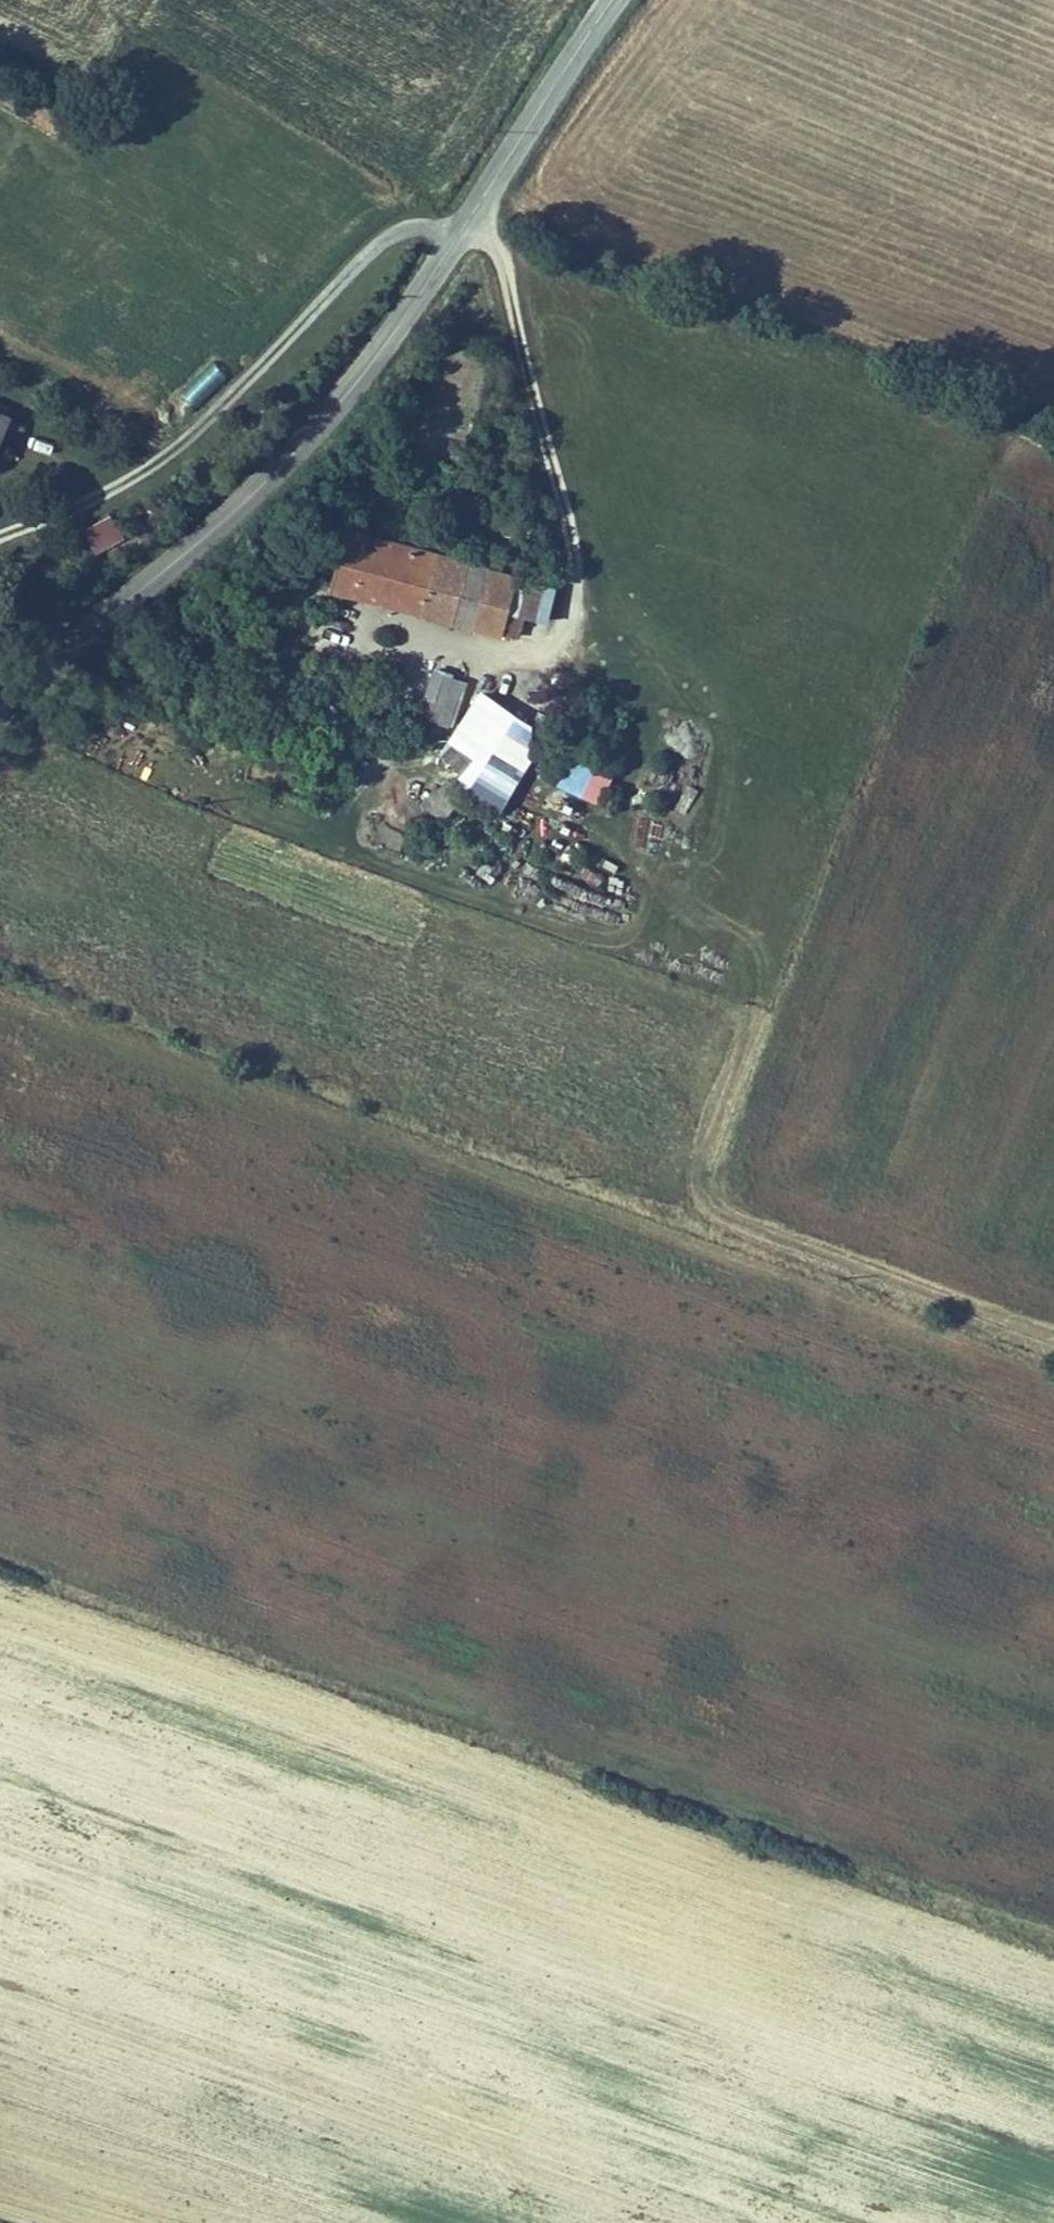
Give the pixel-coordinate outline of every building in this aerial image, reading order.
[(0,404),(0,433),(11,409),(0,404)] [(126,533),(113,508),(83,524),(95,548),(126,533)] [(331,577),(445,609),(459,548),(346,516),(331,577)] [(520,565),(459,548),(445,609),(502,624),(520,565)] [(468,677),(433,668),(422,710),(456,720),(468,677)] [(535,720),(483,687),(450,738),(518,781),(534,755),(535,720)] [(597,802),(610,769),(567,752),(554,785),(597,802)]
